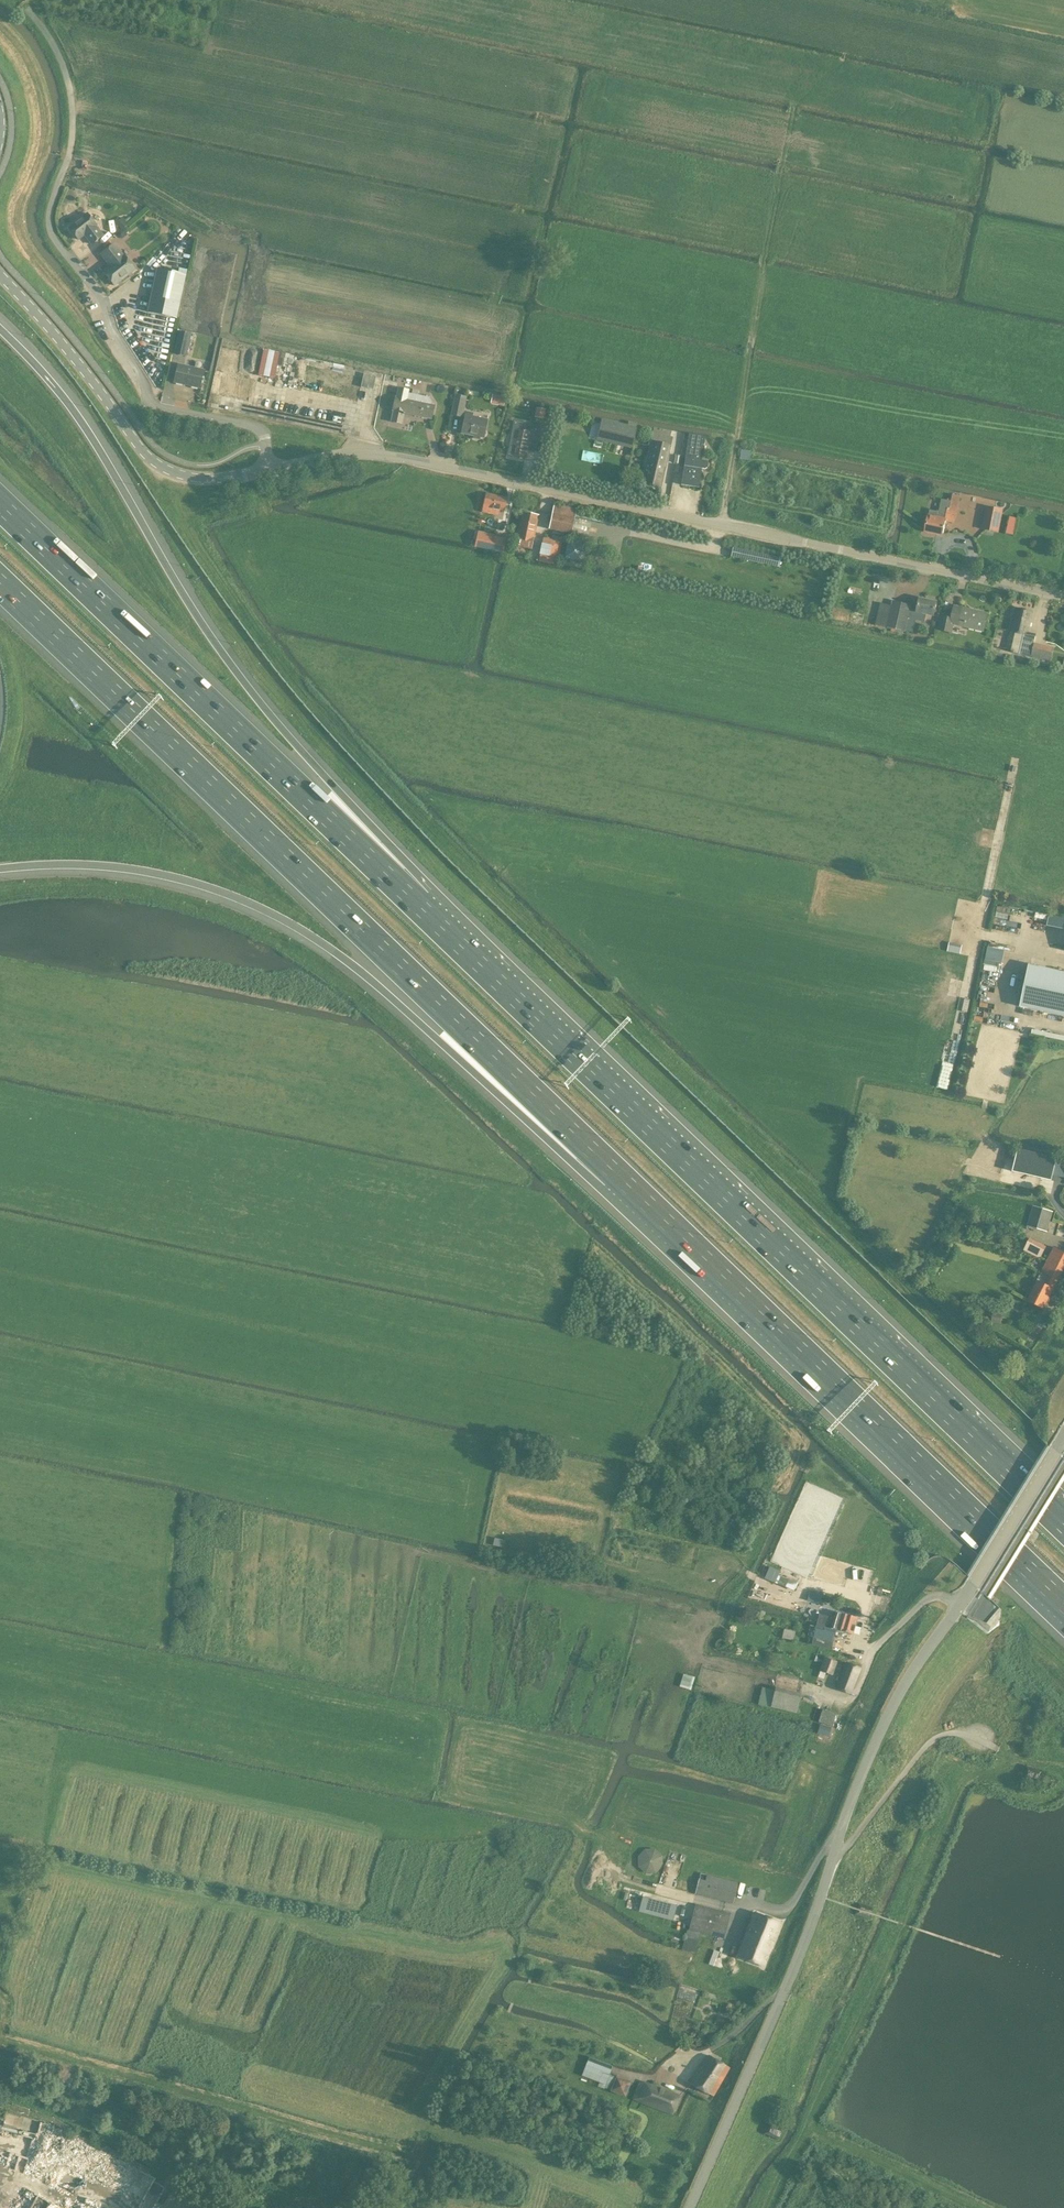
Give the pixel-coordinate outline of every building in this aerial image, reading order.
[(92,244),(103,236),(96,226),(97,225),(87,214),(69,228),(79,240),(85,235),(92,244)] [(124,220),(118,225),(122,230),(128,225),(124,220)] [(115,286),(135,269),(124,255),(124,256),(114,244),(101,254),(111,266),(104,272),(115,286)] [(177,318),(187,270),(179,268),(178,274),(157,269),(148,312),(177,318)] [(191,335),(179,332),(174,353),(186,356),(191,335)] [(267,361),(269,351),(264,349),(258,376),(263,377),(267,361)] [(225,374),(220,393),(246,398),(251,380),(230,376),(231,371),(233,372),(237,353),(221,350),(217,368),(227,370),(226,375),(225,374)] [(269,378),(272,362),(267,361),(263,377),(269,378)] [(175,382),(200,388),(204,370),(179,365),(175,382)] [(367,388),(370,375),(364,374),(361,387),(367,388)] [(370,375),(367,388),(373,390),(376,377),(370,375)] [(399,387),(397,398),(396,398),(393,411),(394,411),(392,422),(401,424),(403,415),(404,415),(405,413),(431,419),(434,406),(431,405),(432,401),(430,397),(408,393),(409,389),(399,387)] [(486,432),(486,431),(488,420),(473,417),(473,414),(464,412),(467,397),(456,395),(452,415),(463,417),(463,416),(466,417),(463,433),(474,436),(475,438),(480,440),(481,437),(484,438),(485,436),(486,436),(487,435),(487,433),(486,432)] [(632,448),(637,427),(636,427),(637,424),(629,422),(628,425),(602,419),(597,440),(632,448)] [(540,425),(540,427),(525,424),(524,431),(517,430),(513,447),(510,447),(509,454),(512,455),(514,456),(514,457),(519,458),(519,457),(526,458),(528,447),(536,449),(535,449),(536,450),(538,441),(546,442),(549,427),(540,425)] [(705,436),(689,434),(681,485),(699,488),(702,469),(705,469),(707,468),(708,463),(706,461),(702,460),(705,436)] [(651,440),(647,457),(648,457),(642,482),(659,486),(669,445),(651,440)] [(749,450),(740,449),(739,458),(748,459),(749,450)] [(583,460),(603,463),(604,453),(583,451),(583,460)] [(507,498),(487,494),(482,512),(495,515),(496,509),(504,511),(507,498)] [(930,510),(928,516),(925,531),(943,535),(946,520),(948,508),(957,510),(960,496),(953,495),(951,501),(942,499),(939,512),(930,510)] [(1005,508),(1006,501),(988,498),(987,505),(1005,508)] [(576,510),(554,505),(549,529),(571,534),(576,510)] [(610,517),(577,510),(576,510),(574,517),(609,525),(610,517)] [(539,515),(523,512),(515,545),(531,549),(539,515)] [(1001,515),(989,512),(986,526),(983,526),(983,529),(998,532),(1001,515)] [(1011,516),(1007,532),(1015,534),(1019,518),(1011,516)] [(478,533),(475,547),(503,553),(506,539),(478,533)] [(558,565),(563,540),(544,537),(543,544),(542,544),(540,554),(541,554),(539,562),(558,565)] [(568,542),(565,560),(580,563),(584,546),(568,542)] [(733,548),(731,557),(779,567),(781,559),(733,548)] [(893,601),(887,628),(905,632),(908,618),(916,620),(925,622),(927,614),(934,616),(937,603),(920,599),(917,612),(910,610),(911,605),(893,601)] [(983,631),(987,614),(987,613),(986,615),(974,612),(974,611),(955,606),(952,619),(941,617),(939,630),(952,632),(953,624),(983,631)] [(1053,649),(1034,644),(1035,637),(1028,635),(1033,612),(1017,608),(1007,648),(1005,648),(1005,650),(1007,651),(1011,652),(1011,653),(1014,653),(1031,657),(1030,658),(1050,662),(1053,649)] [(960,954),(962,946),(949,943),(948,951),(960,954)] [(1001,962),(1004,950),(987,946),(984,959),(1001,962)] [(999,968),(1000,963),(985,960),(984,965),(985,965),(997,968),(999,968)] [(1063,1015),(1063,971),(1030,963),(1021,1005),(1063,1015)] [(941,1070),(937,1086),(948,1088),(950,1082),(951,1083),(955,1065),(943,1062),(941,1070)] [(1052,1180),(1057,1158),(1018,1149),(1013,1171),(1052,1180)] [(1047,1231),(1053,1212),(1033,1206),(1028,1225),(1047,1231)] [(1030,1239),(1024,1251),(1033,1255),(1039,1243),(1030,1239)] [(1063,1268),(1063,1252),(1054,1247),(1049,1257),(1053,1259),(1046,1274),(1042,1272),(1037,1281),(1038,1281),(1028,1300),(1044,1308),(1063,1268)] [(992,1322),(1001,1323),(1002,1312),(993,1311),(992,1322)] [(511,1549),(513,1541),(507,1538),(504,1547),(511,1549)] [(769,1567),(765,1578),(775,1582),(795,1591),(798,1583),(778,1575),(780,1571),(769,1567)] [(822,1595),(811,1592),(809,1601),(820,1604),(822,1595)] [(857,1618),(837,1612),(833,1629),(839,1631),(838,1635),(846,1638),(848,1633),(852,1634),(857,1618)] [(813,1639),(811,1646),(831,1651),(832,1644),(836,1630),(816,1626),(813,1637),(813,1639)] [(794,1641),(796,1632),(784,1629),(782,1638),(794,1641)] [(833,1675),(837,1662),(824,1657),(820,1671),(833,1675)] [(860,1667),(846,1662),(836,1688),(850,1693),(860,1667)] [(690,1689),(693,1677),(684,1674),(680,1686),(690,1689)] [(763,1689),(759,1705),(797,1713),(800,1698),(763,1689)] [(832,1726),(836,1713),(823,1709),(819,1722),(832,1726)] [(829,1736),(831,1728),(821,1724),(818,1733),(829,1736)] [(1041,1773),(1027,1767),(1023,1779),(1037,1784),(1041,1773)] [(660,1856),(653,1850),(645,1849),(638,1855),(638,1864),(644,1871),(653,1871),(659,1865),(660,1856)] [(695,1893),(740,1905),(745,1884),(700,1873),(695,1893)] [(642,1896),(638,1911),(673,1920),(677,1905),(642,1896)] [(859,1903),(858,1908),(872,1913),(873,1908),(859,1903)] [(725,1938),(731,1914),(696,1905),(689,1929),(725,1938)] [(870,1918),(871,1914),(857,1909),(856,1913),(870,1918)] [(764,1966),(781,1921),(755,1911),(747,1934),(746,1934),(746,1935),(738,1956),(764,1966)] [(686,1937),(698,1941),(700,1933),(688,1930),(686,1937)] [(714,1949),(709,1963),(724,1968),(729,1953),(714,1949)] [(714,2096),(730,2067),(709,2055),(691,2083),(714,2096)] [(589,2057),(582,2075),(606,2084),(613,2065),(589,2057)] [(616,2076),(611,2090),(626,2096),(631,2082),(616,2076)] [(672,2114),(680,2096),(641,2080),(633,2099),(672,2114)] [(784,2131),(770,2126),(765,2137),(779,2143),(784,2131)] [(15,2127),(13,2135),(54,2145),(56,2136),(15,2127)]
